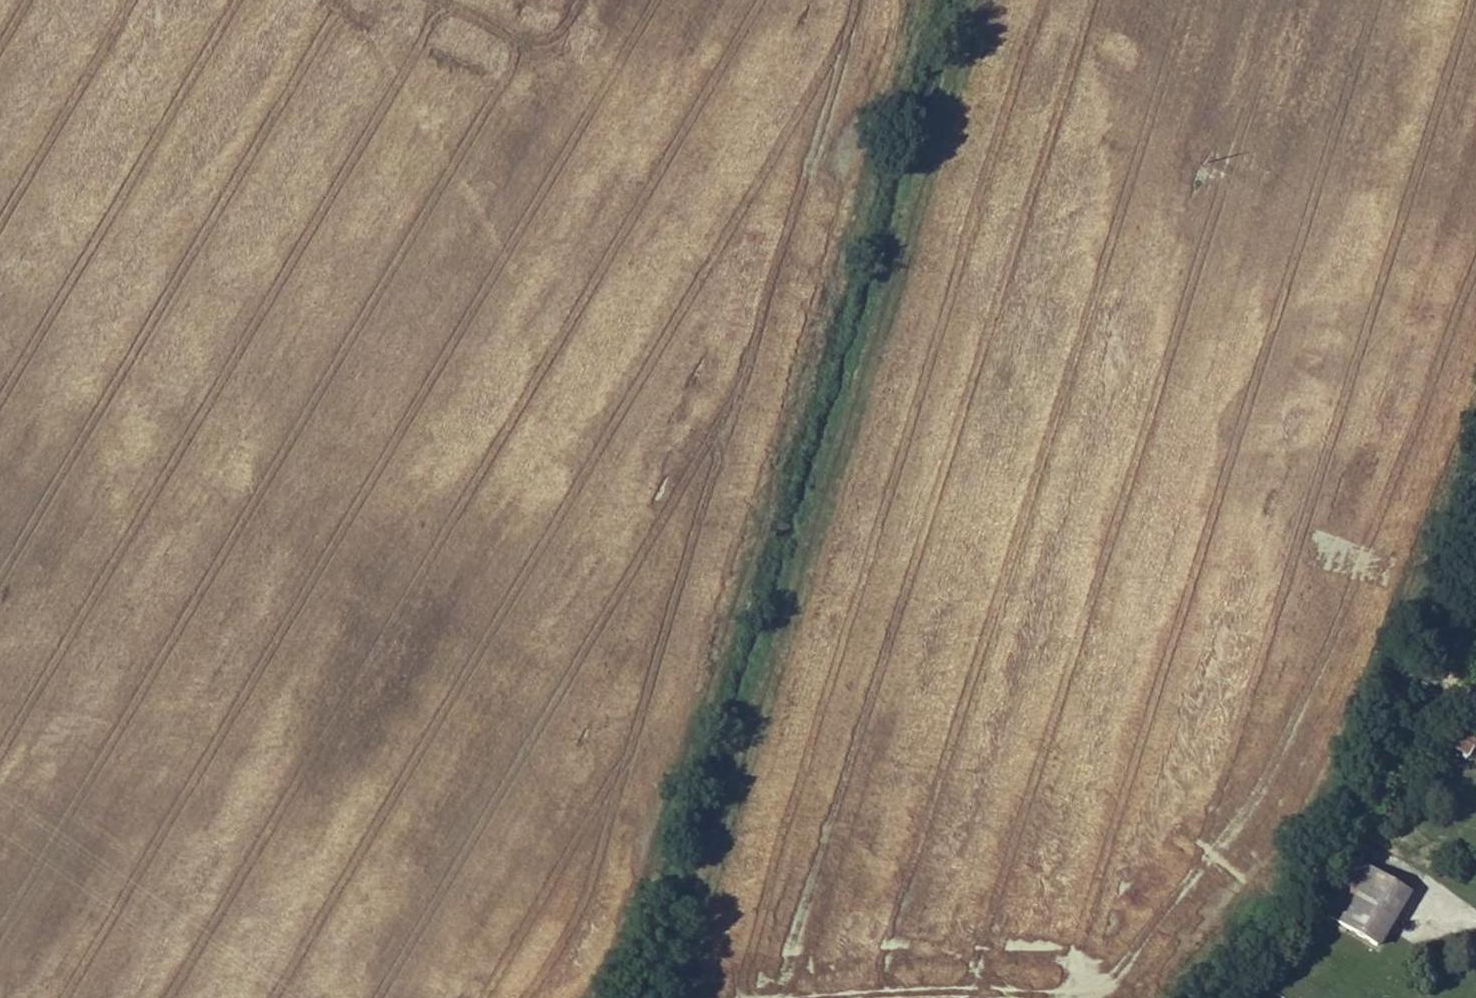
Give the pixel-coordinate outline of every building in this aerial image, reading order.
[(1362,862),(1330,914),(1379,944),(1411,890),(1362,862)]
